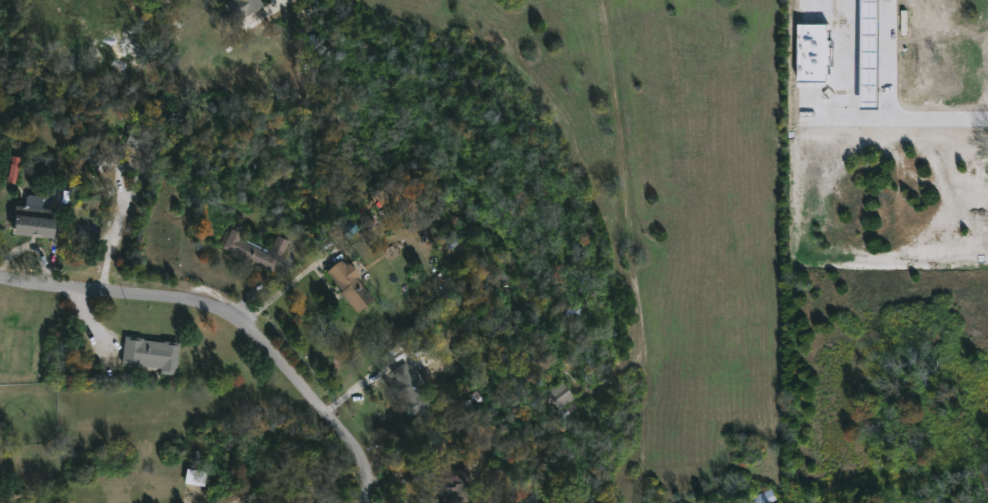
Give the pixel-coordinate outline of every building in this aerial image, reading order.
[(225,3),(230,0),(258,0),(261,5),(238,22),(225,3)] [(129,131),(126,147),(148,152),(152,132),(139,129),(138,133),(129,131)] [(7,183),(16,185),(21,159),(12,157),(7,183)] [(45,201),(44,208),(57,209),(54,238),(15,233),(18,204),(28,205),(29,194),(45,196),(45,201)] [(248,228),(245,235),(247,236),(245,240),(247,241),(248,239),(271,250),(278,233),(292,240),(277,272),(253,260),(252,264),(230,253),(232,250),(224,247),(233,227),(236,228),(238,223),(248,228)] [(348,264),(352,263),(362,275),(359,278),(376,297),(358,313),(340,292),(342,290),(327,273),(344,259),(348,264)] [(484,281),(464,296),(455,285),(474,269),(484,281)] [(145,340),(167,343),(167,341),(182,343),(178,376),(143,371),(144,366),(123,363),(127,336),(145,338),(145,340)] [(430,405),(407,418),(389,387),(397,382),(391,371),(405,363),(430,405)] [(582,408),(565,420),(559,413),(557,414),(545,397),(552,392),(551,390),(562,382),(582,408)] [(206,472),(186,468),(184,484),(203,487),(206,472)] [(465,469),(469,502),(444,502),(442,488),(453,487),(451,470),(465,469)] [(776,500),(771,488),(752,497),(755,502),(769,502),(776,500)]
